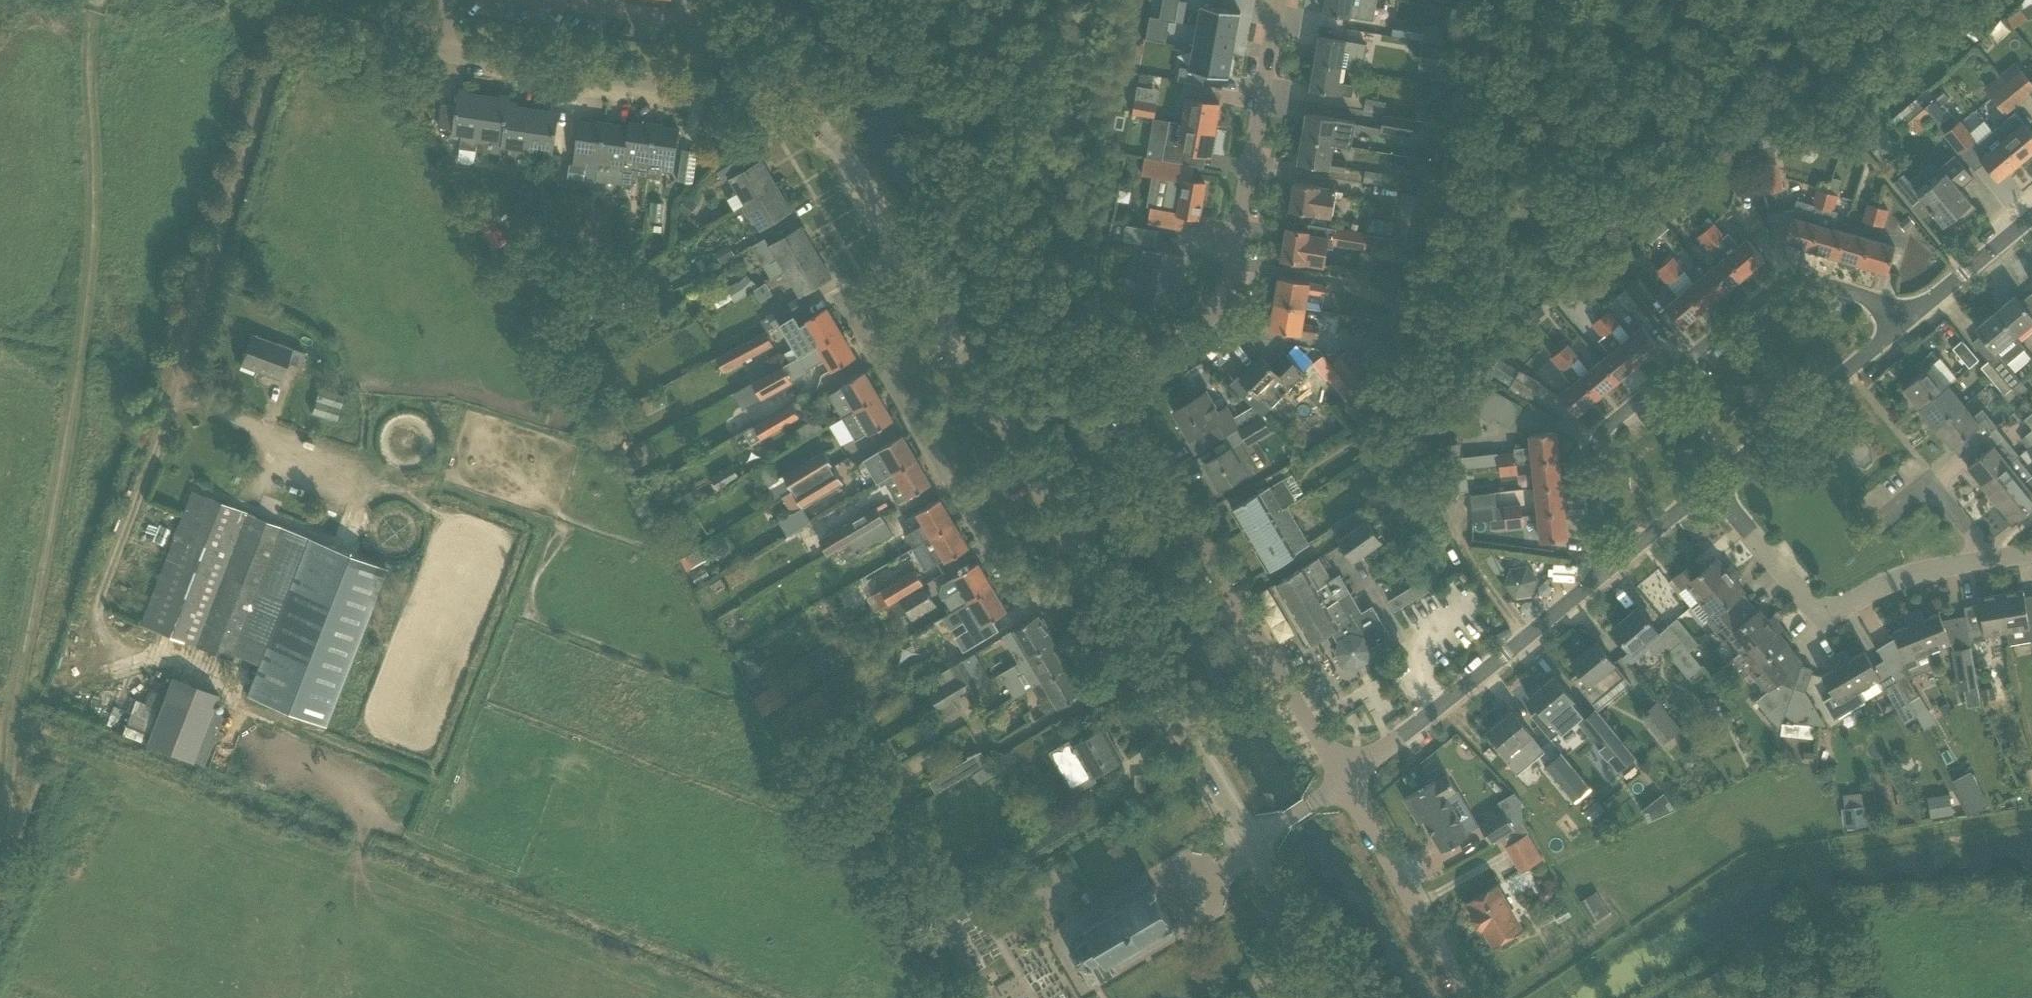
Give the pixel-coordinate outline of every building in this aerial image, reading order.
[(1160,17),(1159,19),(1170,21),(1175,22),(1179,0),(1163,0),(1160,17)] [(1237,33),(1241,11),(1217,7),(1218,0),(1194,0),(1193,6),(1201,7),(1197,26),(1237,33)] [(1324,12),(1365,19),(1366,9),(1352,6),(1353,0),(1326,0),(1324,12)] [(2028,20),(2031,18),(2031,5),(2023,10),(2026,15),(2028,19),(2028,20)] [(1165,42),(1170,21),(1159,19),(1160,17),(1150,15),(1145,39),(1165,42)] [(1394,20),(1392,35),(1423,40),(1425,27),(1425,25),(1394,20)] [(1197,26),(1194,47),(1233,54),(1237,33),(1197,26)] [(1320,35),(1315,62),(1342,67),(1363,71),(1368,44),(1361,42),(1320,35)] [(1443,43),(1439,71),(1453,73),(1457,45),(1443,43)] [(1229,76),(1233,54),(1194,47),(1190,66),(1182,64),(1180,80),(1203,84),(1205,72),(1229,76)] [(1342,67),(1315,62),(1311,89),(1351,96),(1353,85),(1339,83),(1342,67)] [(2031,91),(2031,84),(2018,67),(2016,69),(2012,64),(2001,73),(2000,74),(2021,100),(2031,91)] [(2006,114),(2021,100),(2000,74),(1993,81),(1984,88),(2006,114)] [(477,142),(478,142),(485,95),(469,93),(469,90),(468,90),(468,93),(460,92),(461,89),(460,89),(457,105),(443,103),(440,127),(454,129),(453,133),(462,134),(460,148),(463,153),(471,154),(476,150),(477,142)] [(1945,92),(1926,107),(1945,132),(1945,133),(1960,152),(1969,145),(1984,163),(1998,180),(2020,162),(1994,130),(1993,131),(1978,144),(1969,133),(1970,132),(1960,119),(1958,121),(1943,103),(1949,98),(1945,92)] [(501,98),(485,95),(478,142),(488,143),(489,137),(504,140),(509,105),(511,96),(510,96),(509,99),(502,98),(502,95),(501,95),(501,98)] [(1184,123),(1215,129),(1220,103),(1188,98),(1184,123)] [(1900,112),(1918,133),(1928,125),(1923,119),(1930,114),(1916,98),(1900,112)] [(1154,102),(1135,99),(1133,114),(1151,117),(1154,102)] [(1364,110),(1384,114),(1386,103),(1366,99),(1364,110)] [(517,106),(509,105),(504,140),(504,146),(518,149),(518,153),(527,155),(534,109),(518,106),(518,103),(517,103),(517,106)] [(550,111),(534,109),(527,155),(538,156),(539,151),(554,153),(560,110),(559,109),(558,112),(551,111),(551,108),(550,108),(550,111)] [(1994,130),(2020,162),(2031,152),(2031,132),(2016,112),(2009,118),(1994,130)] [(1307,113),(1302,138),(1333,143),(1349,146),(1352,130),(1353,120),(1307,113)] [(1416,120),(1384,114),(1381,131),(1413,137),(1416,120)] [(1165,144),(1163,159),(1183,163),(1186,149),(1207,153),(1211,154),(1215,129),(1184,123),(1170,120),(1165,144)] [(580,121),(573,163),(585,165),(586,159),(599,161),(605,123),(604,123),(604,125),(580,121)] [(597,180),(621,183),(624,164),(629,129),(606,125),(606,123),(605,123),(599,161),(599,168),(597,180)] [(629,129),(624,164),(621,183),(632,185),(634,174),(636,160),(650,162),(655,124),(654,124),(654,126),(630,123),(629,129)] [(656,124),(655,124),(650,162),(648,175),(661,178),(662,169),(673,171),(680,130),(655,126),(656,124)] [(1224,153),(1227,131),(1217,130),(1213,151),(1224,153)] [(1331,159),(1333,143),(1302,138),(1298,163),(1345,171),(1346,161),(1331,159)] [(1842,142),(1834,138),(1830,145),(1839,149),(1842,142)] [(1773,146),(1759,149),(1759,150),(1762,165),(1761,166),(1766,193),(1782,190),(1783,189),(1778,163),(1777,163),(1773,146)] [(749,161),(741,149),(714,165),(721,177),(749,161)] [(684,150),(680,182),(692,183),(697,151),(684,150)] [(563,155),(562,155),(554,153),(552,166),(560,167),(561,167),(563,155)] [(1390,168),(1404,170),(1406,155),(1392,153),(1390,168)] [(1904,174),(1894,182),(1912,204),(1920,198),(1931,211),(1933,213),(1936,211),(1946,223),(1958,214),(1962,219),(1977,208),(1961,188),(1974,178),(1955,154),(1935,171),(1929,164),(1909,181),(1904,174)] [(1145,157),(1142,174),(1168,178),(1163,208),(1151,206),(1148,223),(1183,229),(1185,215),(1199,217),(1205,183),(1192,180),(1194,166),(1145,157)] [(738,192),(727,199),(734,211),(745,204),(777,185),(762,160),(730,178),(738,192)] [(568,178),(584,180),(587,165),(585,165),(573,163),(570,163),(568,178)] [(1364,182),(1383,185),(1385,174),(1366,171),(1364,182)] [(1290,210),(1316,214),(1332,216),(1334,203),(1336,189),(1295,182),(1290,210)] [(777,185),(745,204),(760,229),(792,211),(777,185)] [(1787,242),(1811,249),(1828,192),(1817,189),(1813,204),(1797,199),(1785,242),(1787,243),(1787,242)] [(1433,197),(1403,192),(1395,238),(1425,244),(1433,197)] [(1836,256),(1843,230),(1834,228),(1838,211),(1834,210),(1839,195),(1828,192),(1811,249),(1836,256)] [(687,196),(678,208),(687,216),(697,203),(687,196)] [(1874,223),(1878,206),(1867,203),(1863,220),(1874,223)] [(1889,209),(1878,206),(1874,223),(1884,226),(1889,209)] [(664,222),(665,211),(651,210),(650,221),(653,221),(661,222),(664,222)] [(1902,221),(1908,228),(1915,222),(1909,215),(1902,221)] [(1717,243),(1726,255),(1726,256),(1743,277),(1762,261),(1765,259),(1748,238),(1738,246),(1728,232),(1725,235),(1715,222),(1706,230),(1717,243)] [(1640,231),(1651,244),(1660,236),(1649,223),(1640,231)] [(1127,224),(1124,240),(1156,245),(1158,230),(1127,224)] [(1287,228),(1282,259),(1325,266),(1328,248),(1328,243),(1333,243),(1333,245),(1366,250),(1366,248),(1368,234),(1368,233),(1309,224),(1308,232),(1287,228)] [(499,226),(487,236),(497,249),(509,240),(499,226)] [(770,245),(765,238),(752,245),(771,279),(785,271),(817,252),(802,226),(770,245)] [(1717,243),(1706,230),(1697,236),(1708,250),(1717,243)] [(1836,256),(1860,264),(1868,238),(1843,230),(1836,256)] [(537,232),(535,243),(549,245),(550,234),(537,232)] [(1888,272),(1896,246),(1868,238),(1860,264),(1885,271),(1888,272)] [(716,253),(722,262),(735,254),(729,244),(716,252),(716,253)] [(1144,248),(1136,297),(1173,304),(1177,286),(1180,287),(1182,273),(1181,273),(1184,255),(1144,248)] [(1657,255),(1664,263),(1676,276),(1684,270),(1674,256),(1673,257),(1666,248),(1657,255)] [(817,252),(785,271),(800,296),(832,277),(817,252)] [(1743,277),(1726,256),(1706,272),(1723,293),(1743,277)] [(1657,270),(1667,283),(1676,276),(1664,263),(1657,270)] [(1631,280),(1648,300),(1660,290),(1643,270),(1631,280)] [(1687,288),(1704,309),(1723,293),(1706,272),(1687,288)] [(740,281),(728,288),(735,301),(749,293),(749,292),(756,284),(747,275),(740,282),(740,281)] [(1279,277),(1275,303),(1306,308),(1306,307),(1322,310),(1324,295),(1326,285),(1279,277)] [(1704,309),(1687,288),(1677,296),(1665,306),(1683,327),(1684,326),(1704,309)] [(1617,296),(1629,311),(1638,304),(1626,289),(1617,296)] [(1995,312),(2015,335),(2031,322),(2031,299),(2029,295),(2021,302),(2015,295),(1995,312)] [(780,323),(795,314),(802,310),(795,299),(768,315),(768,316),(761,320),(767,330),(774,326),(775,327),(780,323)] [(1303,323),(1304,320),(1306,308),(1275,303),(1270,329),(1317,337),(1319,326),(1303,323)] [(1642,326),(1629,336),(1609,310),(1607,311),(1602,305),(1594,311),(1599,317),(1598,318),(1637,365),(1658,347),(1660,346),(1642,326)] [(1545,313),(1539,306),(1531,313),(1537,320),(1545,313)] [(780,323),(799,356),(841,331),(827,308),(817,314),(817,313),(814,315),(800,324),(795,314),(780,323)] [(2021,380),(2006,363),(2025,348),(2015,335),(1995,312),(1976,328),(1994,349),(1986,357),(1989,361),(2000,374),(2012,387),(2013,387),(2021,380)] [(1637,365),(1598,318),(1592,324),(1603,336),(1599,339),(1610,352),(1600,361),(1617,381),(1637,365)] [(773,343),(766,331),(716,358),(723,371),(773,343)] [(806,368),(817,361),(825,357),(826,358),(833,370),(843,364),(846,362),(856,356),(841,331),(799,356),(783,365),(770,373),(752,383),(761,399),(792,382),(808,373),(806,368)] [(251,336),(240,365),(279,380),(286,361),(290,350),(251,336)] [(1952,348),(1969,367),(1979,358),(1962,339),(1952,348)] [(1569,344),(1560,350),(1570,363),(1579,356),(1569,344)] [(1371,376),(1350,349),(1333,361),(1355,389),(1371,376)] [(1570,363),(1560,350),(1551,358),(1566,376),(1553,386),(1560,394),(1577,415),(1597,398),(1580,377),(1581,376),(1570,363)] [(1261,357),(1241,377),(1271,407),(1305,374),(1304,373),(1284,353),(1271,366),(1261,357)] [(1617,381),(1600,361),(1581,376),(1580,377),(1597,398),(1617,381)] [(1993,380),(2000,374),(1989,361),(1982,367),(1993,380)] [(1896,363),(1888,370),(1893,377),(1902,370),(1896,363)] [(1920,408),(1947,385),(1931,365),(1903,388),(1920,408)] [(1511,385),(1509,388),(1532,400),(1542,382),(1519,369),(1519,370),(1511,385)] [(851,379),(852,379),(841,385),(842,386),(829,394),(842,417),(879,395),(865,371),(855,377),(851,379)] [(1328,379),(1345,402),(1355,394),(1338,372),(1328,379)] [(2005,393),(2012,387),(2000,374),(1993,380),(2005,393)] [(2021,380),(2013,387),(2019,394),(2027,388),(2021,380)] [(1491,421),(1505,396),(1480,381),(1466,407),(1491,421)] [(739,387),(743,404),(756,401),(752,384),(739,387)] [(1920,408),(1936,428),(1963,405),(1947,385),(1920,408)] [(1174,410),(1191,439),(1206,430),(1213,441),(1239,426),(1226,406),(1218,410),(1206,390),(1174,410)] [(870,433),(880,427),(880,428),(884,426),(883,426),(893,420),(879,395),(842,417),(855,439),(868,431),(870,433)] [(1346,408),(1356,424),(1371,414),(1361,398),(1346,408)] [(333,417),(336,404),(319,399),(315,412),(333,417)] [(792,403),(755,426),(762,439),(799,416),(792,403)] [(1973,417),(1963,405),(1936,428),(1952,447),(1970,432),(1978,442),(1997,426),(1983,409),(1973,417)] [(1249,443),(1271,430),(1262,414),(1240,427),(1249,443)] [(1358,438),(1367,451),(1378,444),(1369,431),(1358,438)] [(1517,462),(1533,461),(1533,462),(1559,459),(1557,433),(1557,431),(1530,434),(1531,446),(1514,447),(1515,452),(1498,454),(1498,453),(1479,455),(1480,467),(1490,465),(1500,465),(1517,463),(1517,462)] [(624,455),(631,440),(620,435),(613,450),(624,455)] [(871,455),(864,460),(877,482),(879,481),(888,476),(917,459),(903,435),(893,441),(892,440),(889,442),(889,443),(879,449),(880,450),(871,455)] [(1968,466),(1983,485),(2017,457),(2002,437),(1993,444),(1968,466)] [(1231,447),(1205,462),(1220,488),(1245,473),(1247,477),(1258,470),(1241,442),(1231,448),(1231,447)] [(1390,446),(1377,455),(1380,461),(1389,463),(1397,459),(1390,446)] [(771,489),(766,492),(772,502),(782,496),(793,490),(835,465),(825,448),(783,474),(778,477),(779,479),(769,486),(771,489)] [(630,473),(644,464),(635,450),(621,458),(630,473)] [(1460,450),(1443,451),(1445,468),(1460,466),(1462,466),(1461,456),(1460,450)] [(1998,503),(2031,476),(2031,475),(2017,457),(1983,485),(1998,503)] [(888,476),(879,481),(881,486),(887,482),(899,502),(908,497),(918,491),(921,490),(921,489),(931,483),(917,459),(888,476)] [(1562,485),(1559,459),(1533,462),(1535,487),(1562,485)] [(1517,463),(1500,465),(1500,475),(1518,473),(1517,463)] [(793,490),(782,496),(792,513),(803,507),(845,481),(835,465),(793,490)] [(1444,468),(1444,470),(1446,489),(1447,493),(1463,492),(1460,466),(1445,468),(1444,468)] [(729,484),(722,472),(712,478),(719,490),(729,484)] [(1998,503),(2014,522),(2025,513),(2031,521),(2031,476),(1998,503)] [(1246,531),(1288,506),(1287,505),(1296,501),(1294,497),(1296,495),(1285,477),(1232,508),(1246,531)] [(1538,513),(1565,510),(1562,485),(1535,487),(1538,513)] [(246,693),(326,724),(387,567),(192,492),(140,625),(230,660),(232,654),(258,664),(246,693)] [(923,524),(906,534),(914,547),(954,522),(940,499),(930,505),(930,504),(927,506),(917,513),(923,524)] [(1522,504),(1504,506),(1505,517),(1523,515),(1522,504)] [(842,527),(819,540),(828,555),(839,548),(851,541),(885,521),(877,506),(842,527)] [(1246,531),(1268,569),(1310,544),(1288,506),(1246,531)] [(1490,519),(1505,517),(1504,506),(1472,509),(1473,520),(1482,520),(1490,519)] [(1331,525),(1340,538),(1367,519),(1359,509),(1331,525)] [(1541,541),(1568,538),(1568,536),(1565,510),(1538,513),(1541,541)] [(1491,529),(1506,527),(1524,526),(1523,515),(1505,517),(1490,519),(1491,529)] [(1381,540),(1370,524),(1367,519),(1340,538),(1339,539),(1354,560),(1381,540)] [(885,521),(851,541),(839,548),(847,561),(893,534),(885,521)] [(914,547),(913,548),(926,570),(944,559),(945,561),(956,555),(959,553),(969,547),(954,522),(914,547)] [(1505,567),(1494,553),(1486,559),(1496,574),(1505,567)] [(695,565),(688,554),(681,558),(688,570),(695,566),(695,565)] [(1340,574),(1331,579),(1318,557),(1276,583),(1312,643),(1332,631),(1339,644),(1337,652),(1344,664),(1356,667),(1367,660),(1371,648),(1391,636),(1373,605),(1362,611),(1340,574)] [(1688,583),(1700,599),(1734,571),(1730,565),(1729,566),(1730,567),(1726,570),(1716,558),(1702,570),(1694,561),(1674,578),(1682,588),(1688,583)] [(961,587),(945,597),(953,610),(963,605),(993,587),(978,562),(968,568),(965,570),(954,576),(961,587)] [(740,567),(726,575),(732,585),(745,577),(740,567)] [(1537,579),(1527,567),(1512,569),(1506,584),(1516,595),(1531,593),(1537,579)] [(881,590),(889,603),(923,583),(915,569),(881,590)] [(1709,619),(1716,628),(1749,601),(1742,593),(1744,591),(1734,580),(1738,577),(1739,577),(1734,571),(1700,599),(1702,601),(1693,609),(1704,623),(1709,619)] [(1388,595),(1393,608),(1430,592),(1425,580),(1388,595)] [(889,603),(884,606),(893,621),(909,611),(918,606),(923,614),(937,606),(923,583),(889,603)] [(953,610),(943,616),(951,629),(964,622),(968,629),(955,636),(964,651),(1000,630),(994,619),(1007,611),(993,587),(963,605),(953,610)] [(2006,632),(2008,644),(2031,640),(2031,595),(2024,596),(2023,590),(2000,594),(2006,632)] [(2006,632),(2000,594),(1978,597),(1979,604),(1964,606),(1971,643),(1986,641),(1986,635),(2006,632)] [(1716,628),(1725,639),(1738,655),(1743,651),(1778,623),(1773,617),(1767,622),(1758,611),(1753,616),(1745,606),(1750,602),(1749,601),(1716,628)] [(1656,655),(1664,648),(1668,644),(1659,634),(1658,633),(1659,632),(1638,607),(1613,628),(1624,641),(1618,646),(1632,663),(1650,648),(1656,655)] [(1920,608),(1911,612),(1927,652),(1929,651),(1951,643),(1939,613),(1924,619),(1920,608)] [(1935,667),(1929,651),(1927,652),(1911,612),(1904,614),(1908,625),(1893,631),(1911,677),(1935,667)] [(1041,619),(1038,614),(1012,629),(1013,630),(1003,636),(1018,661),(1026,657),(1026,656),(1053,639),(1049,632),(1052,631),(1044,617),(1041,619)] [(1786,710),(1787,710),(1795,688),(1778,682),(1788,675),(1772,655),(1784,644),(1786,645),(1787,644),(1786,643),(1777,632),(1782,628),(1778,623),(1743,651),(1756,667),(1751,671),(1767,691),(1779,703),(1766,713),(1779,728),(1786,710)] [(1033,687),(1069,665),(1064,657),(1067,656),(1059,642),(1056,643),(1053,639),(1026,656),(1026,657),(1018,661),(1033,687)] [(1689,651),(1697,644),(1693,640),(1687,640),(1683,643),(1689,651)] [(1593,703),(1613,687),(1625,677),(1596,641),(1572,662),(1580,671),(1572,677),(1593,703)] [(1668,652),(1689,677),(1700,667),(1701,666),(1689,651),(1683,643),(1681,641),(1668,652)] [(1960,690),(1977,687),(1971,646),(1952,650),(1960,690)] [(1845,648),(1837,654),(1864,700),(1883,689),(1878,680),(1880,678),(1865,650),(1851,658),(1845,648)] [(1822,675),(1834,695),(1824,700),(1833,718),(1864,700),(1837,654),(1830,657),(1836,667),(1822,675)] [(944,686),(931,693),(932,696),(939,707),(939,708),(954,700),(966,693),(980,685),(965,658),(962,660),(952,665),(952,666),(946,670),(938,674),(944,686)] [(1058,708),(1085,692),(1079,683),(1082,681),(1074,667),(1071,669),(1069,665),(1033,687),(1048,713),(1057,707),(1058,708)] [(1802,665),(1796,684),(1795,688),(1787,710),(1798,714),(1813,669),(1802,665)] [(910,686),(922,679),(916,668),(904,675),(910,686)] [(1896,680),(1908,701),(1918,694),(1906,674),(1896,680)] [(145,743),(193,761),(219,695),(171,676),(145,743)] [(1553,737),(1561,731),(1562,733),(1584,714),(1583,713),(1584,712),(1574,699),(1555,676),(1542,686),(1540,683),(1527,694),(1534,702),(1539,708),(1533,713),(1532,713),(1531,714),(1552,739),(1553,738),(1553,737)] [(1917,715),(1916,714),(1908,701),(1896,680),(1887,686),(1890,691),(1888,692),(1905,722),(1917,715)] [(966,693),(970,701),(985,693),(980,685),(966,693)] [(1982,689),(1984,700),(1996,698),(1994,687),(1982,689)] [(1658,701),(1642,715),(1664,742),(1665,741),(1680,728),(1658,701)] [(143,739),(149,716),(144,714),(146,706),(132,702),(123,734),(143,739)] [(1597,708),(1585,718),(1605,742),(1599,747),(1608,758),(1610,757),(1620,769),(1636,755),(1597,708)] [(1517,774),(1545,751),(1534,739),(1531,734),(1531,733),(1513,711),(1488,731),(1495,740),(1493,741),(1495,743),(1496,742),(1505,752),(1501,755),(1517,774)] [(1781,735),(1808,738),(1809,725),(1794,723),(1794,724),(1782,723),(1781,735)] [(1093,776),(1123,758),(1104,725),(1074,743),(1072,739),(1065,743),(1063,741),(1060,743),(1062,745),(1052,750),(1069,778),(1067,779),(1074,792),(1095,779),(1093,776)] [(1018,758),(1037,747),(1031,738),(1013,749),(1018,758)] [(1560,750),(1543,764),(1570,798),(1587,785),(1560,750)] [(1804,762),(1813,763),(1814,752),(1804,751),(1804,762)] [(937,794),(973,773),(967,760),(930,781),(937,794)] [(1423,819),(1442,850),(1467,835),(1445,797),(1457,790),(1447,774),(1436,781),(1435,780),(1404,798),(1406,801),(1407,801),(1406,799),(1415,793),(1428,816),(1423,819)] [(1955,784),(1971,814),(1990,805),(1973,774),(1955,784)] [(875,783),(860,791),(864,800),(880,791),(875,783)] [(1504,810),(1480,824),(1492,843),(1503,836),(1515,828),(1520,825),(1524,823),(1521,799),(1515,792),(1499,802),(1504,810)] [(1948,810),(1930,813),(1931,818),(1954,815),(1950,793),(1945,794),(1948,810)] [(1660,802),(1669,812),(1676,809),(1667,796),(1660,802)] [(1864,805),(1863,805),(1845,807),(1844,807),(1844,812),(1846,827),(1848,827),(1856,826),(1867,825),(1865,805),(1864,805)] [(1609,818),(1598,823),(1604,838),(1615,833),(1609,818)] [(1515,828),(1503,836),(1508,844),(1506,846),(1521,871),(1543,858),(1528,833),(1520,838),(1515,828)] [(1113,974),(1114,973),(1114,972),(1113,972),(1109,965),(1110,965),(1109,963),(1123,954),(1125,957),(1127,955),(1125,953),(1127,952),(1129,956),(1140,949),(1138,946),(1140,945),(1141,947),(1143,946),(1142,943),(1156,935),(1157,937),(1160,936),(1158,934),(1172,925),(1174,928),(1176,926),(1175,924),(1177,923),(1175,920),(1173,921),(1167,912),(1168,911),(1167,910),(1167,909),(1166,910),(1162,903),(1163,902),(1162,902),(1163,902),(1162,901),(1162,900),(1161,901),(1156,893),(1157,892),(1157,891),(1158,890),(1157,889),(1157,888),(1157,887),(1156,886),(1155,885),(1154,885),(1153,885),(1151,885),(1150,886),(1149,887),(1149,888),(1149,890),(1149,891),(1137,898),(1136,895),(1133,897),(1135,899),(1120,907),(1119,905),(1117,906),(1118,908),(1117,909),(1115,906),(1104,912),(1106,916),(1104,917),(1103,915),(1100,916),(1102,918),(1088,927),(1086,924),(1084,926),(1085,928),(1083,929),(1085,932),(1087,931),(1089,935),(1080,940),(1079,938),(1076,939),(1078,942),(1073,951),(1070,951),(1070,954),(1073,954),(1079,964),(1077,965),(1078,967),(1079,966),(1092,987),(1093,986),(1093,985),(1101,980),(1101,981),(1103,980),(1102,980),(1113,974)] [(1484,927),(1494,943),(1521,927),(1496,886),(1469,901),(1475,911),(1472,913),(1481,928),(1484,927)] [(1087,891),(1081,895),(1086,904),(1093,899),(1087,891)] [(1579,901),(1591,922),(1609,911),(1597,891),(1579,901)]
